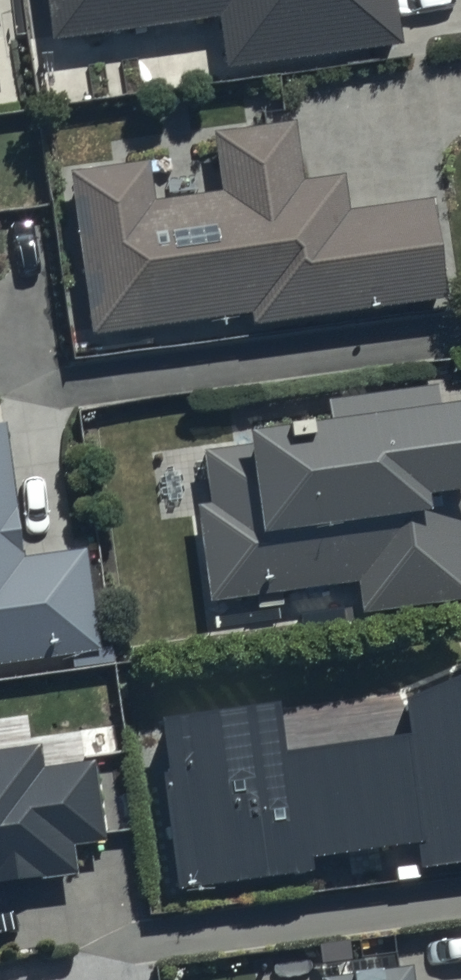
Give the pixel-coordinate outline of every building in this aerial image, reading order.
[(54,33),(219,11),(225,61),(407,36),(402,0),(49,0),(54,33)] [(153,155),(69,167),(91,324),(252,301),(254,316),(446,288),(432,188),(351,200),(346,165),(305,170),(298,115),(215,127),(223,184),(158,194),(153,155)] [(200,493),(212,591),(360,573),(364,606),(460,593),(460,477),(460,471),(460,384),(442,386),(441,375),(327,389),(328,402),(253,411),(257,437),(208,443),(214,491),(200,493)] [(0,417),(0,657),(103,643),(89,540),(24,549),(6,416),(0,417)] [(161,704),(178,878),(314,863),(312,845),(422,833),(425,861),(460,857),(460,665),(406,685),(410,722),(281,734),(277,691),(161,704)] [(76,870),(73,837),(107,833),(98,753),(44,759),(42,736),(0,741),(0,879),(76,870)] [(417,961),(321,975),(322,979),(420,979),(417,961)]
